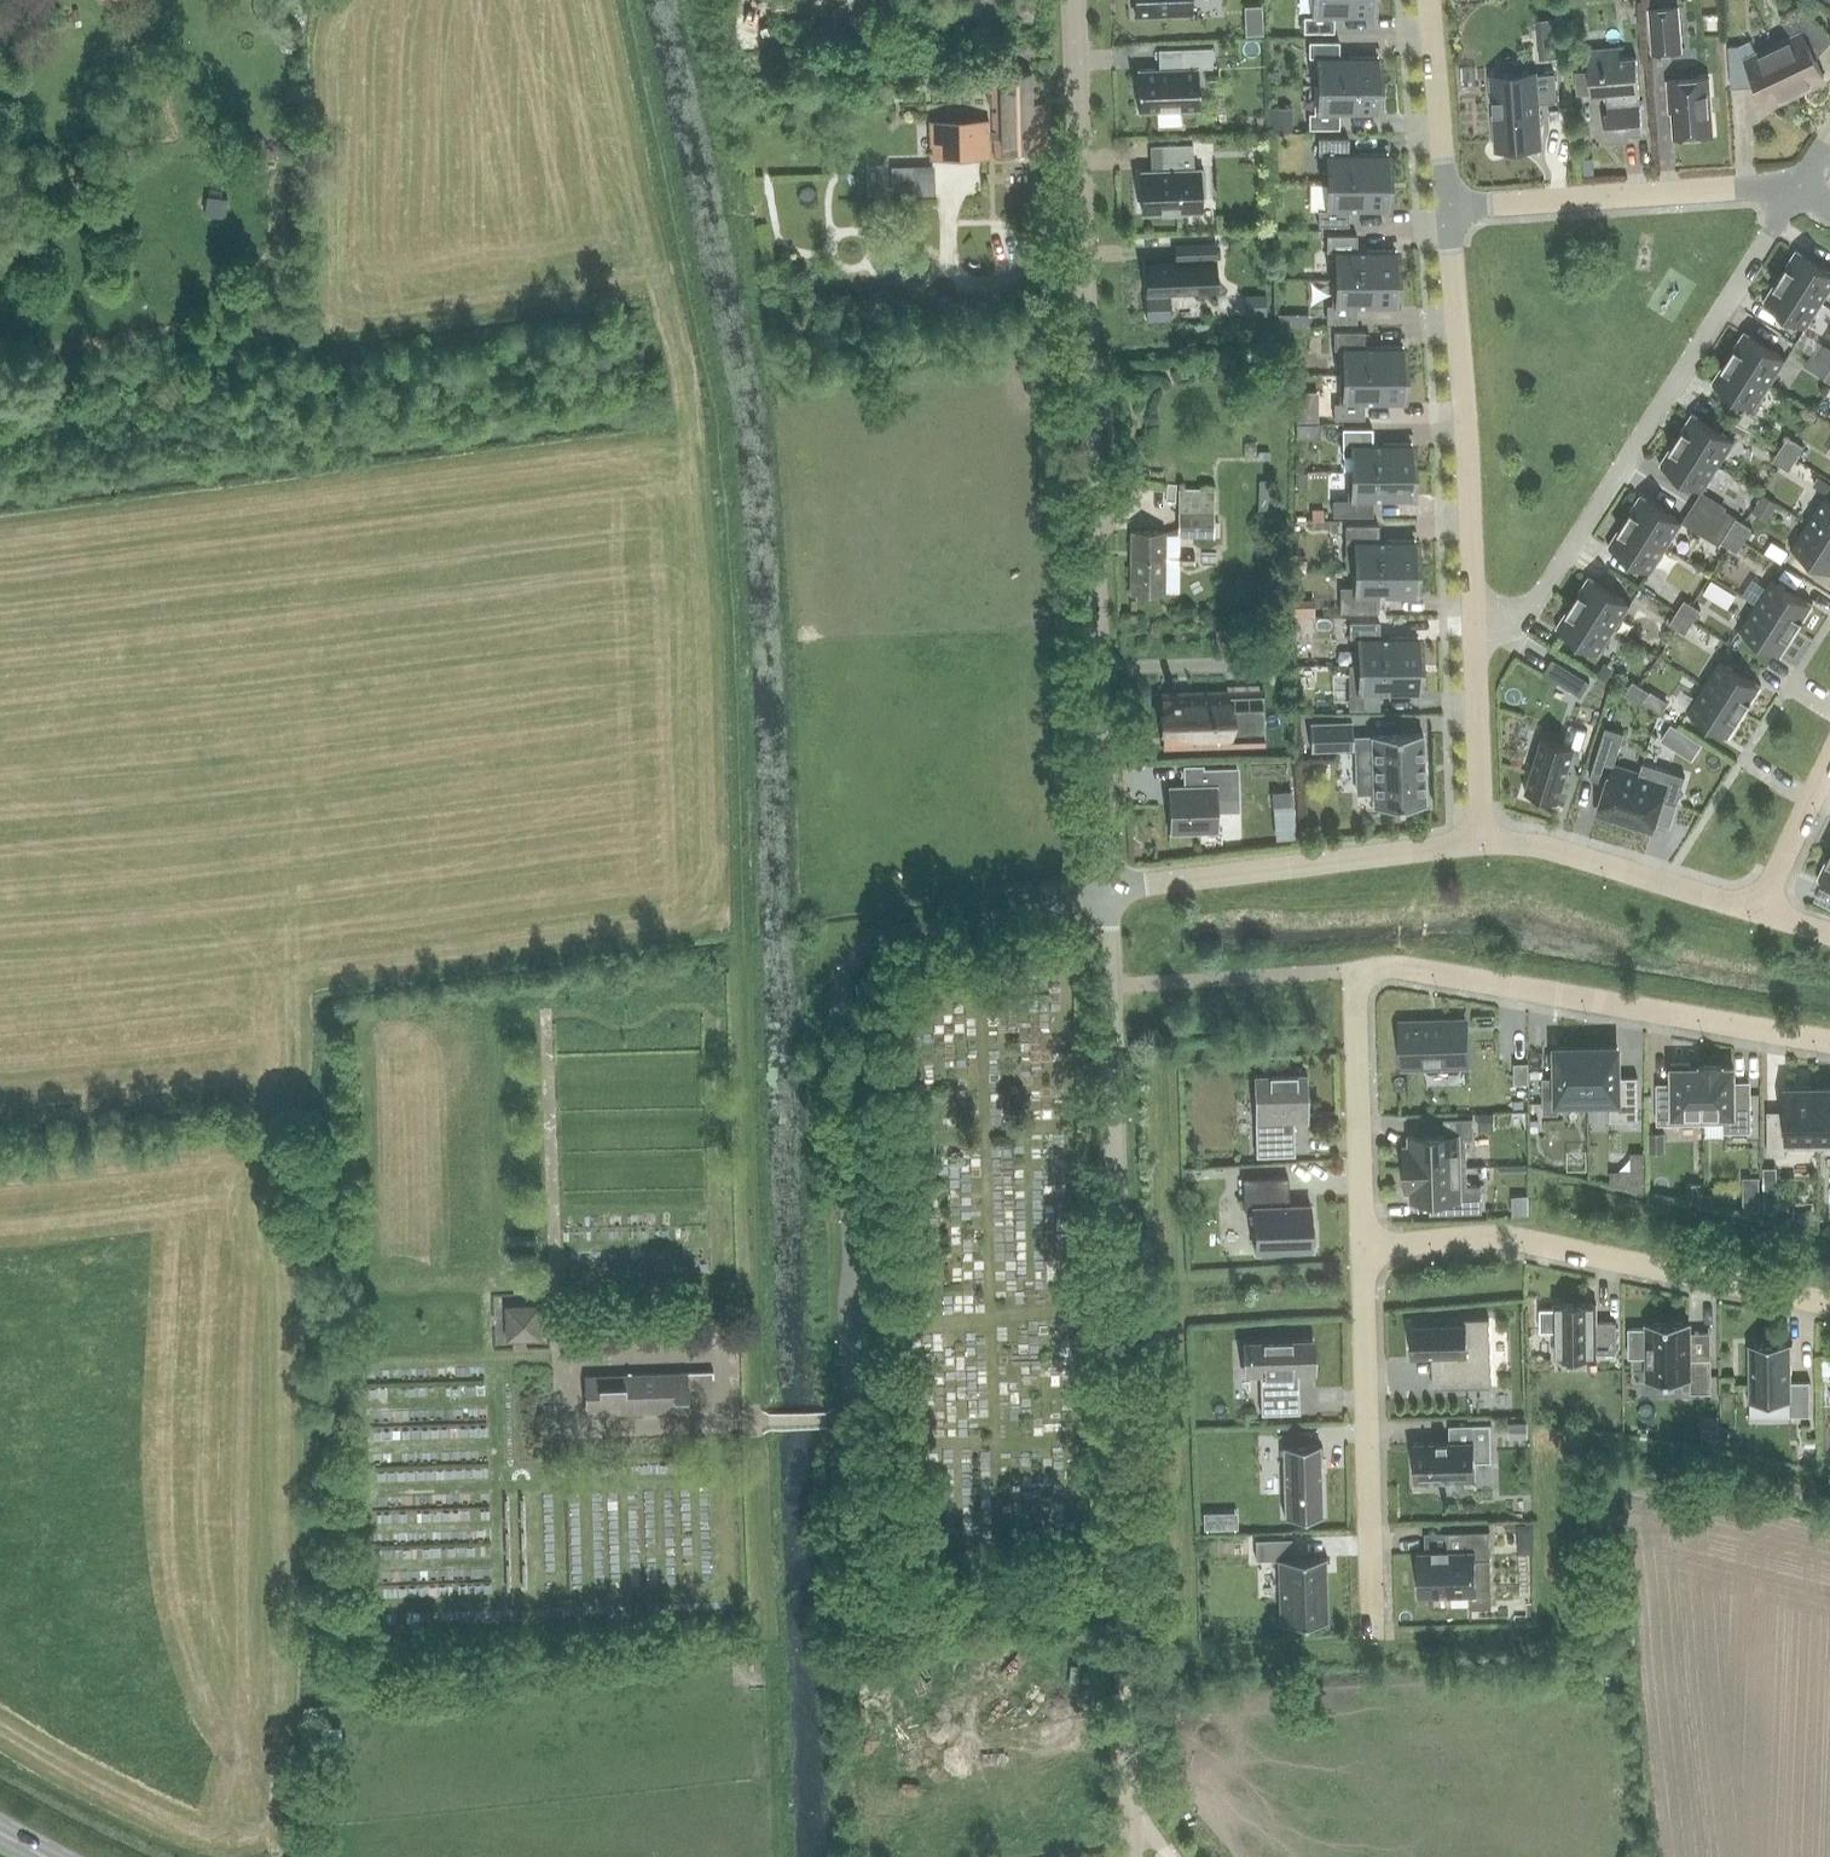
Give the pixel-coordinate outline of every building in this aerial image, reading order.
[(1135,14),(1190,12),(1190,0),(1134,0),(1135,14)] [(1303,31),(1333,31),(1334,17),(1373,17),(1373,0),(1313,0),(1313,16),(1303,16),(1303,31)] [(1682,51),(1678,7),(1649,10),(1653,53),(1682,51)] [(1774,45),(1795,90),(1805,86),(1811,88),(1824,82),(1822,78),(1824,77),(1812,51),(1828,34),(1803,11),(1796,19),(1784,24),(1791,37),(1774,45)] [(1542,59),(1560,58),(1558,39),(1541,40),(1542,59)] [(1795,90),(1774,45),(1756,53),(1750,40),(1739,46),(1728,47),(1731,80),(1754,79),(1766,104),(1768,103),(1770,107),(1783,101),(1785,95),(1795,90)] [(1319,56),(1319,84),(1378,85),(1378,56),(1339,56),(1339,41),(1309,41),(1309,56),(1319,56)] [(1211,46),(1182,47),(1183,66),(1137,68),(1138,111),(1199,109),(1197,66),(1212,65),(1211,46)] [(1588,50),(1589,69),(1575,71),(1577,95),(1606,93),(1608,114),(1604,115),(1606,142),(1631,140),(1630,134),(1642,133),(1636,57),(1620,59),(1620,47),(1588,50)] [(1031,104),(1030,73),(991,75),(994,133),(991,133),(990,119),(930,120),(930,158),(991,157),(991,141),(994,141),(994,159),(1045,157),(1043,104),(1031,104)] [(1492,77),(1496,140),(1540,137),(1537,104),(1557,102),(1555,74),(1535,75),(1535,74),(1492,77)] [(1674,137),(1713,134),(1709,78),(1667,81),(1669,101),(1671,101),(1674,137)] [(1309,112),(1309,128),(1339,128),(1339,113),(1378,113),(1378,85),(1319,84),(1314,84),(1314,112),(1309,112)] [(873,92),(873,108),(889,107),(888,92),(873,92)] [(1347,153),(1347,138),(1317,138),(1317,153),(1323,153),(1323,182),(1328,182),(1386,181),(1386,153),(1347,153)] [(1159,170),(1140,171),(1142,212),(1200,210),(1200,195),(1204,195),(1203,169),(1194,169),(1192,143),(1159,144),(1159,170)] [(936,192),(934,161),(891,163),(892,194),(936,192)] [(1386,181),(1328,182),(1328,210),(1317,210),(1317,225),(1347,225),(1347,210),(1386,210),(1386,181)] [(1356,250),(1356,235),(1325,235),(1325,250),(1331,250),(1331,278),(1337,278),(1395,278),(1395,250),(1356,250)] [(1217,292),(1216,240),(1175,242),(1176,259),(1144,261),(1146,319),(1170,318),(1169,293),(1217,292)] [(1822,303),(1829,290),(1829,273),(1797,251),(1780,277),(1822,303)] [(1764,302),(1806,328),(1822,303),(1780,277),(1764,302)] [(1395,278),(1337,278),(1331,278),(1331,307),(1325,307),(1325,322),(1356,322),(1356,307),(1395,307),(1395,278)] [(1246,315),(1249,315),(1266,314),(1265,294),(1248,294),(1245,294),(1246,315)] [(1364,346),(1364,331),(1334,331),(1334,346),(1339,346),(1339,375),(1345,375),(1403,375),(1403,346),(1364,346)] [(1729,358),(1770,385),(1786,359),(1745,333),(1729,358)] [(1713,384),(1754,410),(1770,385),(1729,358),(1713,384)] [(1403,375),(1345,375),(1339,375),(1339,403),(1334,403),(1334,418),(1364,418),(1364,403),(1403,403),(1403,375)] [(1318,417),(1319,389),(1299,389),(1298,416),(1318,417)] [(1677,440),(1718,466),(1734,441),(1693,415),(1677,440)] [(1372,443),(1372,428),(1342,428),(1342,456),(1353,456),(1353,472),(1412,472),(1412,443),(1372,443)] [(1780,448),(1788,454),(1796,441),(1788,436),(1780,448)] [(1661,465),(1702,492),(1718,466),(1677,440),(1661,465)] [(1788,454),(1797,459),(1804,447),(1796,441),(1788,454)] [(1773,461),(1781,466),(1788,454),(1780,448),(1773,461)] [(1781,466),(1789,471),(1797,459),(1788,454),(1781,466)] [(1412,472),(1353,472),(1349,472),(1349,500),(1332,500),(1332,515),(1372,515),(1372,500),(1412,500),(1412,472)] [(1625,522),(1666,548),(1683,523),(1641,496),(1625,522)] [(1829,537),(1829,502),(1823,497),(1807,523),(1829,537)] [(1214,522),(1214,513),(1179,513),(1179,537),(1219,537),(1219,522),(1214,522)] [(1728,530),(1737,535),(1744,523),(1736,518),(1728,530)] [(1609,547),(1650,573),(1666,548),(1625,522),(1609,547)] [(1737,535),(1745,541),(1753,528),(1744,523),(1737,535)] [(1829,573),(1829,537),(1807,523),(1791,548),(1829,573)] [(1376,540),(1376,525),(1346,525),(1346,568),(1357,568),(1415,568),(1415,540),(1376,540)] [(1721,542),(1729,548),(1737,535),(1728,530),(1721,542)] [(1165,591),(1165,536),(1165,531),(1131,531),(1131,594),(1165,594),(1165,591)] [(1729,548),(1737,553),(1745,541),(1737,535),(1729,548)] [(1195,553),(1180,553),(1179,553),(1179,564),(1180,564),(1195,564),(1195,553)] [(1415,568),(1357,568),(1357,587),(1340,587),(1340,612),(1376,612),(1376,597),(1415,597),(1415,568)] [(1573,603),(1615,630),(1631,604),(1589,578),(1573,603)] [(1755,604),(1796,631),(1813,605),(1771,579),(1755,604)] [(1677,612),(1685,617),(1693,605),(1684,600),(1677,612)] [(1557,629),(1598,655),(1615,630),(1573,603),(1557,629)] [(1739,630),(1780,656),(1796,631),(1755,604),(1739,630)] [(1685,617),(1693,622),(1701,610),(1693,605),(1685,617)] [(1669,624),(1677,629),(1685,617),(1677,612),(1669,624)] [(1677,629),(1685,634),(1693,622),(1685,617),(1677,629)] [(1379,637),(1379,622),(1349,622),(1349,637),(1354,637),(1354,665),(1360,665),(1419,665),(1419,637),(1379,637)] [(1311,641),(1296,641),(1296,664),(1311,664),(1311,641)] [(1589,682),(1551,659),(1544,671),(1543,673),(1580,696),(1581,695),(1589,682)] [(1703,686),(1745,712),(1761,687),(1719,661),(1703,686)] [(1419,665),(1360,665),(1354,665),(1349,665),(1349,709),(1379,709),(1379,694),(1419,694),(1419,665)] [(1625,693),(1633,699),(1641,686),(1633,681),(1625,693)] [(1633,699),(1641,704),(1649,692),(1641,686),(1633,699)] [(1687,711),(1728,738),(1745,712),(1703,686),(1687,711)] [(1228,710),(1228,697),(1263,696),(1263,690),(1191,692),(1192,704),(1178,704),(1178,700),(1171,700),(1171,705),(1161,705),(1162,738),(1181,738),(1181,746),(1265,743),(1264,709),(1228,710)] [(1352,722),(1310,724),(1311,750),(1353,748),(1353,747),(1372,746),(1372,771),(1356,771),(1357,793),(1373,793),(1374,807),(1425,805),(1423,733),(1371,735),(1371,736),(1353,737),(1352,722)] [(1669,725),(1660,739),(1691,759),(1700,745),(1669,725)] [(1603,816),(1624,823),(1643,763),(1639,774),(1614,766),(1624,734),(1606,728),(1590,778),(1607,783),(1598,811),(1604,813),(1603,816)] [(1559,802),(1576,748),(1541,737),(1524,791),(1559,802)] [(1685,777),(1643,763),(1624,823),(1646,830),(1647,826),(1653,828),(1662,800),(1676,805),(1685,777)] [(1205,786),(1185,786),(1169,787),(1171,835),(1217,833),(1216,803),(1232,802),(1231,768),(1205,769),(1205,786)] [(1294,805),(1293,790),(1272,791),(1274,806),(1294,805)] [(1829,885),(1829,856),(1819,879),(1829,885)] [(857,998),(878,995),(875,979),(854,983),(857,998)] [(1401,1024),(1403,1067),(1467,1065),(1465,1021),(1401,1024)] [(1570,1048),(1570,1045),(1557,1045),(1558,1079),(1543,1079),(1543,1114),(1558,1114),(1558,1102),(1588,1101),(1587,1048),(1570,1048)] [(1611,1106),(1611,1120),(1638,1120),(1638,1077),(1619,1077),(1618,1048),(1600,1048),(1600,1045),(1587,1045),(1587,1048),(1588,1101),(1588,1106),(1611,1106)] [(1528,1063),(1514,1063),(1514,1084),(1529,1084),(1528,1063)] [(1703,1122),(1703,1068),(1691,1068),(1691,1063),(1671,1063),(1671,1081),(1673,1081),(1673,1096),(1658,1096),(1658,1123),(1703,1122)] [(1703,1122),(1725,1122),(1725,1131),(1750,1131),(1749,1091),(1734,1091),(1733,1068),(1722,1068),(1722,1066),(1703,1066),(1703,1068),(1703,1122)] [(1294,1111),(1308,1111),(1307,1073),(1253,1074),(1256,1157),(1295,1156),(1294,1111)] [(1785,1149),(1818,1149),(1818,1088),(1814,1088),(1814,1085),(1789,1085),(1789,1112),(1770,1112),(1770,1155),(1785,1155),(1785,1149)] [(1818,1088),(1818,1149),(1829,1149),(1829,1088),(1818,1088)] [(1406,1169),(1467,1167),(1466,1137),(1474,1137),(1473,1118),(1444,1119),(1445,1136),(1410,1137),(1411,1147),(1406,1147),(1406,1169)] [(1468,1186),(1467,1167),(1406,1169),(1407,1191),(1412,1190),(1412,1200),(1452,1199),(1452,1213),(1482,1212),(1481,1185),(1468,1186)] [(1288,1177),(1242,1179),(1243,1209),(1253,1209),(1254,1250),(1262,1250),(1262,1255),(1277,1254),(1277,1250),(1312,1248),(1311,1206),(1289,1206),(1288,1177)] [(540,1338),(539,1302),(504,1303),(505,1339),(540,1338)] [(1616,1321),(1598,1321),(1598,1302),(1554,1302),(1554,1358),(1562,1358),(1562,1364),(1582,1364),(1582,1358),(1597,1357),(1597,1353),(1616,1353),(1616,1321)] [(1412,1359),(1434,1358),(1435,1391),(1491,1389),(1489,1321),(1465,1321),(1465,1324),(1411,1326),(1412,1359)] [(1692,1323),(1645,1323),(1645,1328),(1628,1328),(1629,1357),(1645,1357),(1645,1381),(1690,1380),(1690,1392),(1711,1392),(1711,1359),(1692,1359),(1692,1323)] [(1313,1334),(1236,1339),(1239,1376),(1255,1375),(1257,1412),(1296,1409),(1294,1373),(1315,1371),(1313,1334)] [(1749,1402),(1789,1401),(1789,1415),(1810,1415),(1810,1381),(1789,1381),(1788,1343),(1749,1344),(1749,1402)] [(688,1372),(611,1375),(584,1376),(585,1412),(612,1411),(612,1414),(689,1412),(688,1372)] [(1475,1439),(1451,1440),(1420,1441),(1421,1447),(1415,1447),(1416,1480),(1441,1479),(1456,1478),(1476,1478),(1476,1460),(1493,1459),(1492,1421),(1475,1422),(1475,1439)] [(1281,1517),(1320,1516),(1317,1444),(1279,1445),(1281,1517)] [(1220,1512),(1203,1512),(1203,1529),(1220,1528),(1220,1512)] [(1477,1589),(1491,1589),(1490,1531),(1447,1532),(1447,1549),(1434,1549),(1434,1552),(1418,1552),(1419,1596),(1477,1594),(1477,1589)] [(1255,1540),(1256,1559),(1276,1559),(1278,1623),(1329,1621),(1327,1557),(1292,1558),(1292,1539),(1255,1540)]
